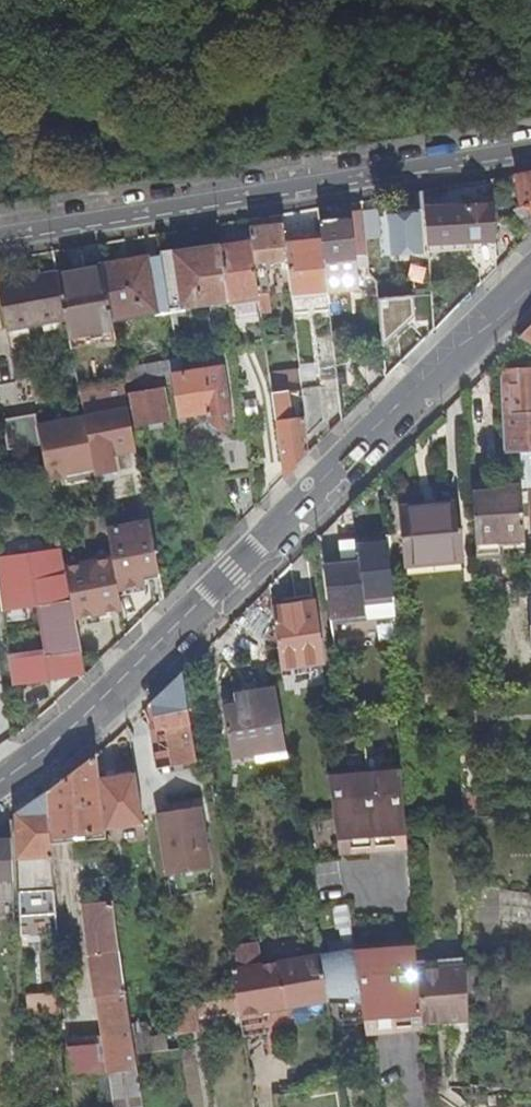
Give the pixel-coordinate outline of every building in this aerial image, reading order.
[(521,207),(525,205),(530,212),(530,173),(515,175),(521,207)] [(418,205),(426,204),(425,190),(417,192),(418,205)] [(494,220),(494,205),(426,208),(429,252),(473,249),(474,263),(480,267),(481,283),(496,267),(494,220)] [(521,207),(513,210),(530,232),(530,212),(525,205),(521,207)] [(423,251),(420,210),(400,211),(400,217),(389,217),(392,253),(423,251)] [(352,211),(353,223),(356,255),(368,254),(366,241),(364,213),(363,211),(352,211)] [(379,211),(364,213),(366,241),(382,240),(379,211)] [(356,255),(353,223),(341,224),(341,219),(321,221),(323,241),(328,284),(329,292),(359,290),(356,255)] [(496,267),(516,248),(514,247),(512,219),(494,220),(496,267)] [(255,264),(268,262),(288,260),(286,244),(284,223),(250,227),(252,242),(255,264)] [(291,288),(328,284),(323,241),(286,244),(288,260),(291,288)] [(228,301),(259,296),(257,277),(255,264),(252,242),(221,246),(221,247),(228,301)] [(185,308),(228,301),(221,247),(163,256),(172,313),(185,311),(185,308)] [(156,315),(172,313),(163,256),(103,267),(113,321),(156,313),(156,315)] [(268,268),(268,262),(255,264),(257,277),(266,275),(268,268)] [(71,349),(117,340),(113,321),(103,267),(103,263),(56,272),(57,274),(65,319),(71,349)] [(57,274),(0,284),(0,294),(7,330),(65,319),(57,274)] [(271,310),(266,275),(257,277),(259,296),(261,312),(271,310)] [(520,337),(530,343),(530,326),(520,337)] [(182,366),(180,358),(179,358),(169,360),(172,375),(182,374),(180,367),(182,366)] [(169,360),(153,363),(156,377),(170,374),(171,378),(172,378),(172,375),(169,360)] [(125,383),(156,377),(153,363),(122,369),(125,382),(125,383)] [(223,366),(182,374),(172,375),(172,378),(178,417),(207,413),(208,422),(207,422),(223,434),(234,418),(232,418),(223,366)] [(530,451),(530,369),(502,371),(504,452),(520,451),(530,451)] [(79,391),(76,374),(61,376),(64,397),(80,394),(79,391)] [(301,381),(279,384),(280,391),(289,390),(293,418),(305,417),(302,388),(301,381)] [(95,398),(127,392),(125,383),(125,382),(79,391),(80,394),(82,404),(96,402),(95,398)] [(280,391),(279,384),(271,385),(284,477),(298,463),(309,453),(307,436),(305,417),(293,418),(289,390),(280,391)] [(320,386),(302,388),(305,417),(307,436),(324,419),(320,386)] [(164,388),(132,393),(137,426),(150,424),(151,430),(162,428),(161,423),(169,421),(164,388)] [(130,410),(85,419),(92,455),(94,464),(96,474),(118,470),(114,451),(137,447),(130,410)] [(252,472),(247,436),(217,441),(221,469),(215,470),(216,477),(252,472)] [(520,451),(522,484),(523,491),(530,491),(530,451),(520,451)] [(118,470),(96,474),(97,481),(119,477),(118,470)] [(499,491),(474,493),(478,560),(527,556),(523,491),(522,484),(498,486),(499,491)] [(405,573),(465,567),(461,511),(437,513),(437,516),(402,520),(405,573)] [(144,521),(107,529),(112,556),(113,562),(118,589),(145,583),(143,573),(153,571),(160,570),(151,520),(144,521)] [(388,535),(357,539),(359,558),(364,606),(393,603),(388,535)] [(340,541),(343,560),(359,558),(357,539),(340,541)] [(87,673),(61,548),(0,557),(0,587),(15,684),(87,673)] [(359,558),(343,560),(324,562),(333,619),(363,616),(362,606),(364,606),(359,558)] [(314,602),(273,609),(283,670),(323,664),(314,602)] [(167,728),(174,765),(199,761),(184,672),(169,686),(152,703),(155,721),(157,729),(167,728)] [(225,706),(233,755),(287,745),(277,686),(237,694),(238,703),(225,706)] [(157,729),(155,721),(149,722),(157,768),(163,767),(157,729)] [(163,767),(174,765),(167,728),(157,729),(163,767)] [(50,837),(106,831),(106,828),(100,776),(97,754),(69,777),(47,793),(50,837)] [(401,762),(390,763),(346,768),(328,770),(336,831),(406,826),(401,762)] [(106,828),(144,823),(136,772),(100,776),(106,828)] [(206,804),(217,802),(214,784),(203,787),(206,804)] [(17,814),(21,937),(42,935),(58,934),(50,837),(47,793),(34,803),(17,814)] [(204,804),(155,809),(161,874),(210,869),(204,804)] [(339,846),(407,838),(406,826),(336,831),(339,846)] [(14,877),(13,839),(0,840),(0,878),(14,877)] [(190,872),(192,890),(212,888),(210,870),(190,872)] [(14,886),(14,877),(0,878),(0,887),(14,886)] [(467,941),(499,946),(498,888),(465,883),(467,941)] [(351,949),(354,949),(353,946),(347,905),(334,907),(337,928),(342,927),(346,950),(328,953),(332,982),(337,981),(342,1014),(358,1011),(354,978),(356,978),(351,949)] [(69,1074),(110,1071),(138,1068),(135,1054),(131,1027),(117,933),(114,907),(84,910),(103,1035),(66,1038),(69,1074)] [(24,1016),(64,1013),(63,995),(58,934),(42,935),(44,954),(22,955),(24,1016)] [(267,1033),(267,1027),(264,1011),(290,1007),(289,1001),(329,995),(322,954),(262,963),(258,939),(228,944),(237,996),(238,996),(240,1009),(244,1037),(267,1033)] [(365,1028),(403,1023),(422,1021),(417,967),(417,962),(415,939),(353,946),(354,949),(365,1028)] [(417,962),(417,967),(467,961),(467,955),(417,962)] [(422,1021),(468,1015),(468,996),(467,969),(467,961),(417,967),(422,1021)] [(486,969),(467,969),(468,996),(487,995),(486,969)] [(196,1002),(198,1016),(240,1009),(238,996),(237,996),(196,1002)] [(172,1006),(176,1032),(200,1028),(198,1016),(196,1002),(172,1006)] [(135,1054),(169,1050),(166,1036),(151,1038),(148,1024),(131,1027),(135,1054)] [(115,1106),(144,1106),(138,1068),(110,1071),(115,1106)]
